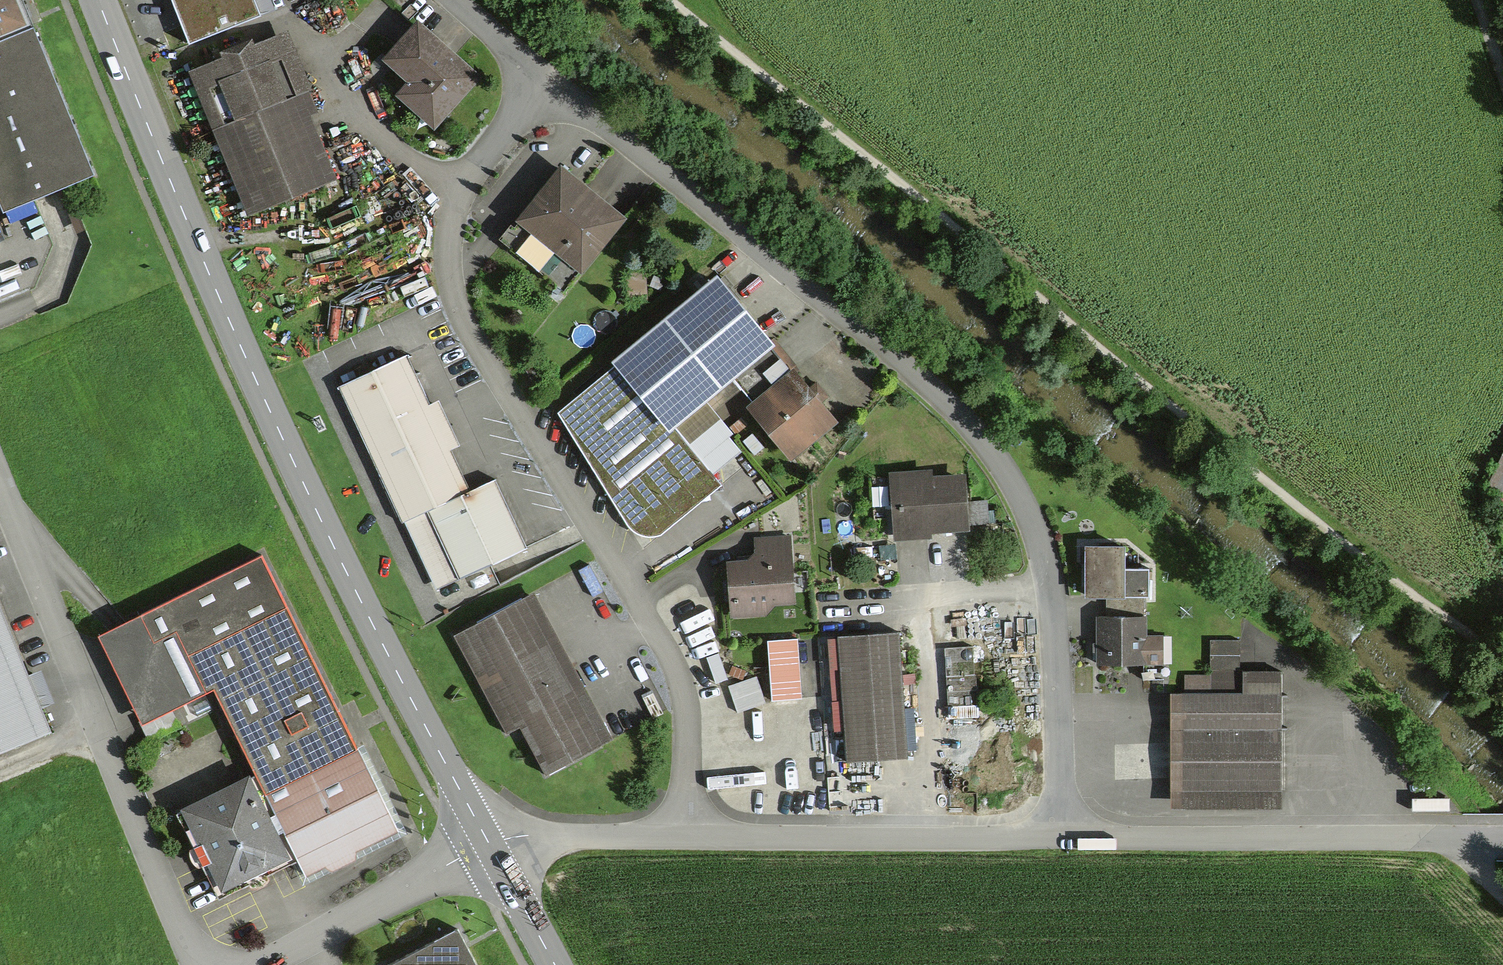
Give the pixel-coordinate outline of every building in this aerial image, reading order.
[(11,215),(99,178),(25,0),(0,0),(0,189),(11,215)] [(188,46),(280,19),(274,0),(174,0),(188,46)] [(483,81),(423,27),(392,62),(417,85),(405,98),(440,129),(483,81)] [(286,40),(198,74),(252,216),(340,182),(286,40)] [(629,222),(567,171),(507,242),(569,294),(629,222)] [(776,350),(720,285),(564,417),(633,527),(644,536),(655,540),(668,539),(729,488),(680,431),(776,350)] [(410,362),(347,393),(410,521),(429,512),(464,584),(533,551),(500,483),(475,495),(410,362)] [(839,424),(800,376),(754,413),(793,461),(839,424)] [(1492,497),(1502,525),(1502,472),(1492,497)] [(974,475),(899,480),(903,543),(978,538),(974,475)] [(758,564),(735,565),(736,620),(768,619),(768,602),(797,601),(796,539),(758,540),(758,564)] [(1135,548),(1095,548),(1094,601),(1158,602),(1158,573),(1135,573),(1135,548)] [(269,557),(145,618),(160,647),(185,635),(254,775),(176,813),(220,902),(304,860),(313,878),(405,833),(269,557)] [(56,736),(0,597),(0,758),(56,736)] [(539,597),(459,638),(510,737),(530,727),(552,770),(612,739),(539,597)] [(1154,622),(1107,621),(1107,668),(1149,668),(1149,683),(1170,683),(1171,642),(1154,642),(1154,622)] [(906,636),(847,640),(854,762),(913,759),(906,636)] [(841,639),(826,639),(827,682),(842,681),(841,639)] [(1195,697),(1177,697),(1181,808),(1276,804),(1271,676),(1247,677),(1246,642),(1219,643),(1220,677),(1195,678),(1195,697)] [(805,644),(776,646),(781,702),(810,700),(805,644)] [(734,689),(741,713),(776,702),(769,679),(734,689)] [(956,680),(955,705),(981,706),(981,681),(956,680)] [(403,964),(479,964),(463,935),(403,964)]
